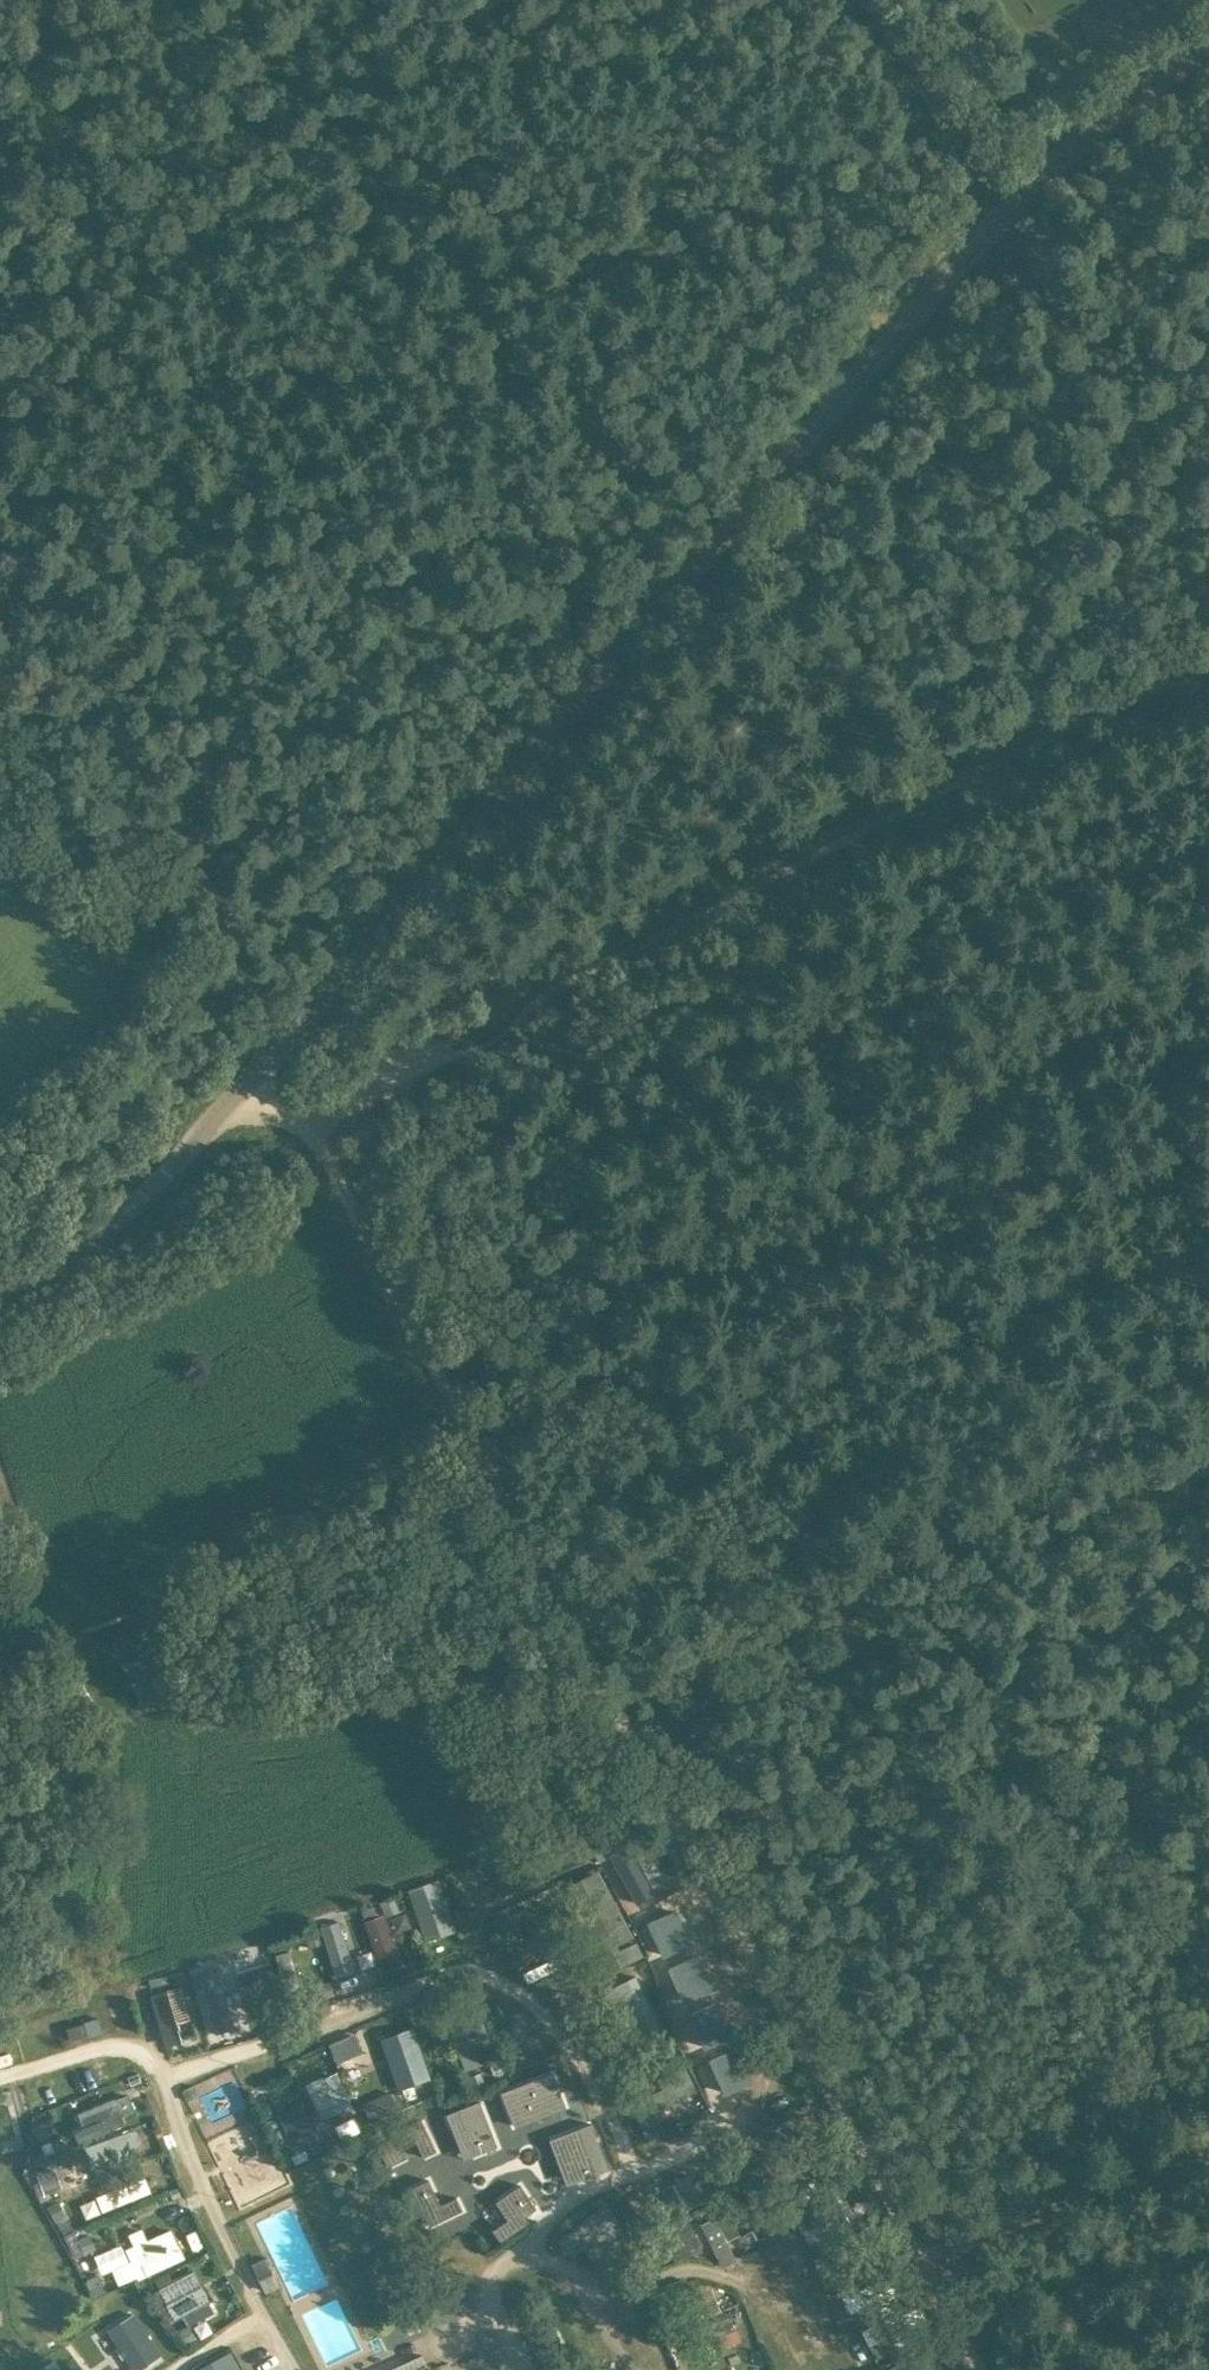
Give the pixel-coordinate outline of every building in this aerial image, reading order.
[(428,1939),(458,1928),(439,1876),(408,1887),(428,1939)] [(613,1893),(588,1907),(610,1947),(635,1934),(613,1893)] [(382,1969),(403,1962),(387,1911),(365,1918),(382,1969)] [(362,1945),(360,1931),(329,1934),(333,1971),(350,1970),(348,1946),(362,1945)] [(238,1974),(244,1994),(278,1983),(272,1963),(238,1974)] [(219,2030),(238,2024),(220,1968),(200,1975),(219,2030)] [(167,1991),(153,1995),(166,2042),(182,2038),(176,2017),(190,2014),(185,1996),(170,2001),(167,1991)] [(464,2067),(496,2057),(483,2011),(450,2021),(464,2067)] [(414,2024),(381,2036),(399,2086),(432,2074),(414,2024)] [(727,2039),(700,2052),(729,2116),(792,2088),(781,2063),(745,2079),(727,2039)] [(684,2059),(641,2078),(654,2108),(697,2089),(684,2059)] [(322,2119),(339,2112),(340,2115),(355,2110),(340,2068),(307,2080),(322,2119)] [(128,2126),(123,2113),(137,2108),(130,2090),(73,2112),(84,2142),(128,2126)] [(384,2095),(367,2102),(373,2117),(390,2111),(384,2095)] [(481,2098),(447,2111),(451,2124),(459,2121),(471,2154),(485,2149),(472,2116),(485,2111),(481,2098)] [(282,2109),(292,2145),(309,2140),(312,2152),(322,2150),(309,2102),(282,2109)] [(18,2131),(10,2105),(0,2108),(0,2137),(18,2131)] [(644,2132),(663,2128),(659,2110),(640,2115),(644,2132)] [(764,2118),(767,2131),(792,2124),(788,2112),(764,2118)] [(486,2147),(497,2143),(487,2113),(475,2117),(486,2147)] [(87,2151),(97,2167),(138,2141),(128,2125),(87,2151)] [(426,2156),(439,2150),(428,2127),(415,2133),(426,2156)] [(37,2170),(47,2193),(64,2186),(55,2163),(37,2170)] [(87,2216),(153,2190),(147,2175),(81,2201),(87,2216)] [(522,2181),(479,2210),(499,2240),(530,2219),(526,2213),(538,2205),(522,2181)] [(606,2200),(557,2236),(579,2266),(628,2231),(606,2200)] [(673,2229),(682,2256),(711,2246),(715,2258),(762,2243),(754,2216),(726,2226),(722,2213),(673,2229)] [(115,2266),(119,2279),(186,2260),(177,2228),(127,2243),(132,2261),(115,2266)] [(125,2244),(96,2249),(100,2268),(128,2263),(125,2244)] [(266,2289),(279,2283),(266,2257),(254,2264),(266,2289)] [(184,2313),(188,2320),(215,2307),(195,2267),(153,2288),(168,2321),(184,2313)] [(161,2351),(132,2310),(107,2328),(136,2368),(161,2351)] [(232,2346),(210,2358),(217,2369),(245,2369),(232,2346)] [(428,2363),(423,2353),(384,2369),(412,2369),(428,2363)] [(899,2361),(885,2367),(887,2369),(903,2369),(899,2361)]
